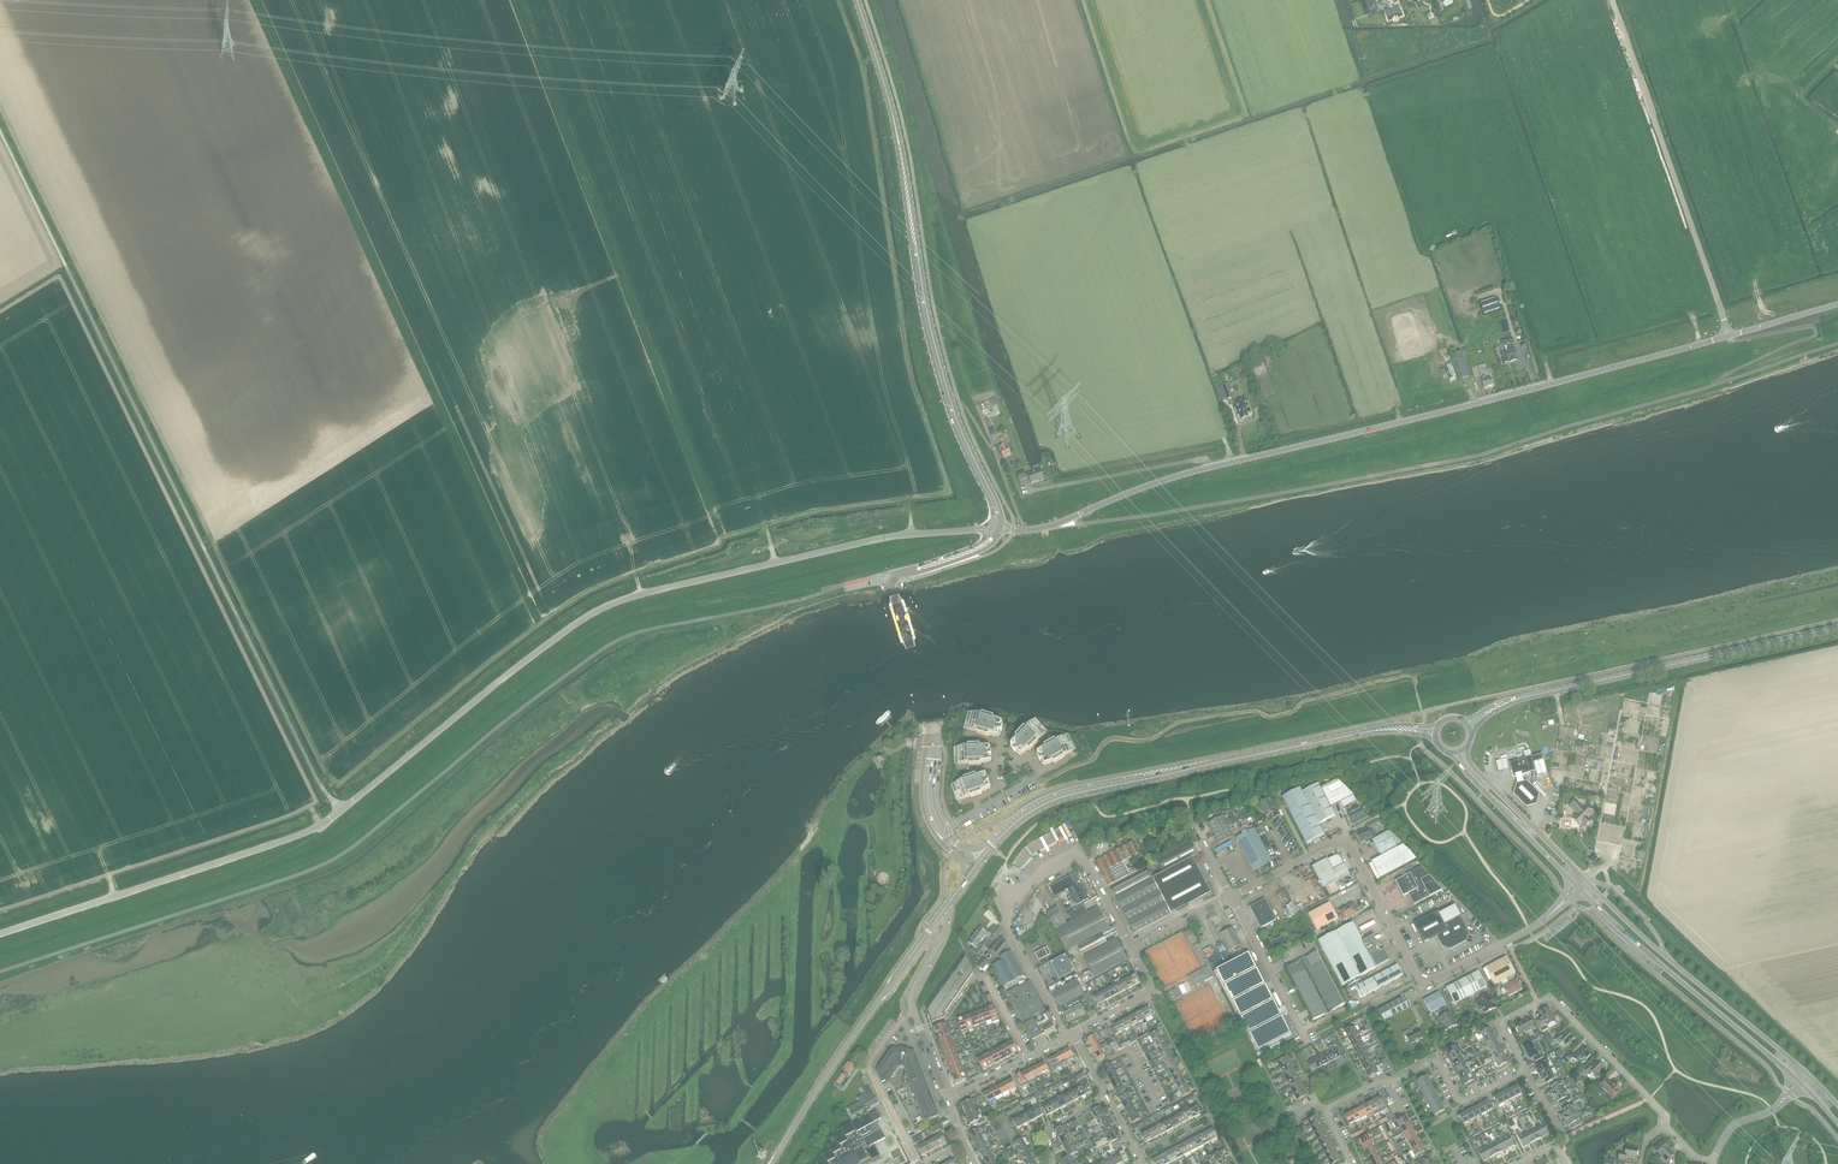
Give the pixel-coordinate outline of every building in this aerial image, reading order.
[(1368,8),(1374,6),(1374,8),(1380,6),(1383,5),(1386,13),(1401,8),(1398,0),(1366,0),(1368,8)] [(1496,298),(1480,304),(1484,316),(1500,310),(1496,298)] [(1507,322),(1501,324),(1503,333),(1510,331),(1507,322)] [(1503,345),(1501,346),(1503,353),(1502,353),(1504,363),(1509,361),(1510,362),(1518,360),(1517,360),(1518,360),(1517,359),(1515,350),(1514,350),(1513,343),(1512,338),(1504,340),(1501,341),(1503,345)] [(1465,350),(1454,353),(1462,379),(1473,376),(1465,350)] [(1456,376),(1448,355),(1444,356),(1452,378),(1450,379),(1451,382),(1456,380),(1455,377),(1456,376)] [(1255,368),(1254,366),(1261,363),(1260,359),(1249,363),(1251,370),(1255,368)] [(1482,381),(1484,388),(1494,386),(1492,379),(1487,380),(1486,376),(1481,377),(1483,381),(1482,381)] [(1222,386),(1227,399),(1233,397),(1228,384),(1222,386)] [(1239,415),(1240,415),(1242,419),(1248,417),(1247,414),(1250,412),(1246,399),(1235,403),(1239,415)] [(989,418),(985,420),(988,428),(991,435),(995,434),(989,418)] [(1004,438),(1000,440),(1003,446),(999,448),(1004,458),(1011,455),(1008,447),(1007,445),(1004,438)] [(1035,473),(1034,473),(1033,472),(1025,474),(1024,471),(1017,473),(1020,481),(1029,478),(1031,484),(1044,479),(1041,471),(1035,473)] [(972,714),(967,730),(977,733),(977,734),(989,737),(989,736),(999,737),(999,733),(998,732),(998,730),(1002,731),(1002,728),(1001,728),(1003,723),(994,720),(994,718),(982,715),(982,716),(972,714)] [(1017,738),(1011,746),(1014,749),(1013,750),(1016,752),(1018,750),(1019,751),(1018,752),(1021,756),(1029,750),(1030,751),(1038,742),(1037,741),(1046,734),(1034,721),(1026,729),(1025,728),(1016,737),(1017,738)] [(912,731),(914,738),(922,735),(919,728),(912,731)] [(1045,748),(1038,754),(1040,757),(1039,758),(1040,761),(1043,759),(1044,761),(1043,762),(1045,766),(1053,763),(1054,764),(1065,758),(1064,757),(1076,750),(1067,735),(1056,742),(1055,741),(1045,747),(1045,748)] [(955,747),(955,764),(969,764),(969,766),(981,765),(981,764),(991,762),(990,757),(988,758),(988,756),(992,756),(991,752),(990,752),(990,748),(981,747),(981,745),(968,746),(968,747),(955,747)] [(879,762),(883,760),(885,759),(881,753),(875,756),(879,762)] [(1533,756),(1532,756),(1536,771),(1536,774),(1537,776),(1548,774),(1542,754),(1533,756)] [(1529,773),(1530,773),(1532,772),(1536,771),(1532,756),(1528,757),(1525,758),(1510,762),(1514,777),(1529,773)] [(1506,760),(1496,762),(1498,772),(1509,769),(1506,760)] [(1517,783),(1517,785),(1515,792),(1514,794),(1527,807),(1529,806),(1537,804),(1541,793),(1528,781),(1524,782),(1523,780),(1521,773),(1515,775),(1517,782),(1517,783)] [(990,788),(988,784),(987,785),(986,783),(989,782),(988,779),(987,779),(986,775),(976,777),(976,775),(964,780),(965,781),(952,785),(958,801),(970,797),(971,798),(982,794),(982,793),(990,788)] [(1318,784),(1302,793),(1319,825),(1319,824),(1336,816),(1327,801),(1336,796),(1339,803),(1353,795),(1338,780),(1321,788),(1319,784),(1318,784)] [(1284,796),(1283,797),(1299,829),(1307,844),(1325,835),(1319,825),(1302,793),(1300,788),(1299,789),(1284,796)] [(1601,797),(1590,796),(1589,803),(1600,804),(1601,797)] [(1263,812),(1264,811),(1267,816),(1269,815),(1272,819),(1280,815),(1277,810),(1275,811),(1267,798),(1259,802),(1262,807),(1261,808),(1263,812)] [(1571,806),(1578,814),(1573,819),(1580,826),(1582,824),(1585,827),(1591,821),(1588,818),(1591,815),(1584,808),(1576,801),(1571,806)] [(1361,807),(1348,813),(1353,823),(1366,817),(1361,807)] [(1223,816),(1208,824),(1211,828),(1213,833),(1216,838),(1219,844),(1234,836),(1228,826),(1232,824),(1229,818),(1227,814),(1223,816)] [(1255,829),(1259,836),(1266,832),(1262,826),(1255,829)] [(1368,828),(1357,833),(1362,842),(1365,840),(1367,844),(1370,842),(1372,845),(1374,843),(1381,856),(1382,857),(1372,862),(1380,878),(1416,859),(1403,846),(1398,848),(1388,832),(1377,838),(1373,830),(1370,832),(1368,828)] [(1271,861),(1255,829),(1236,839),(1253,870),(1271,861)] [(1096,861),(1106,881),(1109,886),(1115,882),(1128,876),(1122,863),(1141,853),(1135,841),(1096,861)] [(1192,843),(1158,860),(1164,872),(1198,854),(1192,843)] [(1594,853),(1588,859),(1589,860),(1591,863),(1598,857),(1595,854),(1594,853)] [(1172,914),(1211,893),(1193,858),(1153,879),(1172,914)] [(1312,867),(1324,889),(1350,875),(1345,864),(1342,865),(1339,859),(1335,858),(1329,861),(1328,859),(1327,859),(1312,867)] [(1443,890),(1420,867),(1409,872),(1410,874),(1396,881),(1404,896),(1409,893),(1414,904),(1443,890)] [(1149,870),(1111,890),(1115,898),(1153,879),(1153,878),(1149,870)] [(1075,903),(1076,906),(1089,899),(1076,874),(1050,887),(1055,896),(1068,890),(1073,900),(1071,901),(1073,904),(1075,903)] [(1153,879),(1115,898),(1134,934),(1171,915),(1153,879)] [(1250,907),(1261,929),(1277,920),(1266,899),(1250,907)] [(1299,913),(1293,903),(1286,906),(1292,917),(1299,913)] [(1317,930),(1338,919),(1330,903),(1308,914),(1317,930)] [(1339,911),(1344,920),(1364,909),(1362,905),(1355,908),(1353,903),(1339,911)] [(1438,912),(1414,924),(1424,943),(1437,936),(1442,947),(1451,949),(1467,941),(1469,933),(1461,916),(1455,905),(1451,908),(1439,914),(1438,912)] [(1067,951),(1083,943),(1072,921),(1067,924),(1058,907),(1047,913),(1067,951)] [(1072,921),(1083,943),(1110,929),(1099,907),(1088,913),(1085,907),(1073,913),(1069,915),(1072,921)] [(1329,935),(1319,941),(1322,948),(1342,985),(1347,983),(1353,980),(1360,976),(1361,976),(1389,961),(1390,961),(1389,959),(1384,950),(1381,951),(1375,939),(1373,935),(1362,941),(1357,930),(1353,923),(1329,935)] [(995,940),(997,938),(1003,932),(997,927),(992,934),(993,935),(991,937),(995,940)] [(974,937),(969,943),(973,946),(971,950),(978,955),(981,951),(985,945),(983,944),(981,942),(987,934),(980,928),(974,937)] [(1220,934),(1229,951),(1241,945),(1232,928),(1220,934)] [(1271,942),(1275,950),(1287,943),(1283,936),(1271,942)] [(990,949),(996,955),(1007,943),(1000,937),(990,949)] [(1083,956),(1094,978),(1126,961),(1115,939),(1083,956)] [(1047,948),(1035,954),(1039,961),(1051,955),(1047,948)] [(1002,961),(993,965),(1004,987),(1013,982),(1024,976),(1022,971),(1020,968),(1014,956),(1011,951),(1000,957),(1002,961)] [(1286,969),(1295,986),(1310,979),(1313,984),(1330,975),(1324,964),(1325,963),(1319,952),(1305,959),(1306,960),(1299,964),(1298,962),(1286,969)] [(1066,955),(1050,963),(1059,981),(1075,972),(1066,955)] [(1217,971),(1225,987),(1257,970),(1250,956),(1247,955),(1217,971)] [(944,1019),(976,975),(967,957),(928,1012),(932,1023),(944,1019)] [(1504,988),(1502,989),(1501,991),(1502,993),(1504,993),(1506,992),(1507,994),(1509,996),(1522,989),(1519,984),(1520,984),(1521,983),(1520,981),(1519,981),(1518,981),(1517,980),(1516,980),(1514,975),(1515,974),(1506,957),(1486,968),(1495,985),(1507,979),(1509,984),(1503,987),(1504,988)] [(984,958),(978,965),(983,969),(989,962),(984,958)] [(1397,965),(1368,980),(1374,991),(1403,976),(1397,965)] [(1207,966),(1188,977),(1194,987),(1212,978),(1213,977),(1212,975),(1208,966),(1207,966)] [(1225,987),(1233,1003),(1266,986),(1257,970),(1225,987)] [(1446,988),(1455,1005),(1475,994),(1478,1000),(1476,1001),(1478,1005),(1481,1011),(1483,1010),(1485,1014),(1498,1008),(1493,998),(1491,999),(1488,995),(1486,996),(1483,990),(1487,988),(1478,971),(1446,988)] [(1129,978),(1133,986),(1140,983),(1136,974),(1131,977),(1128,972),(1125,974),(1128,979),(1129,978)] [(1295,986),(1307,1010),(1308,1009),(1311,1014),(1309,1015),(1313,1021),(1325,1015),(1324,1013),(1332,1010),(1332,1011),(1346,1004),(1343,997),(1342,998),(1330,975),(1313,984),(1310,979),(1295,986)] [(1122,982),(1126,990),(1133,986),(1129,978),(1128,979),(1124,981),(1121,976),(1118,978),(1121,982),(1122,982)] [(1061,1006),(1064,1013),(1069,1010),(1068,1007),(1079,1002),(1077,997),(1085,993),(1078,980),(1052,994),(1059,1007),(1061,1006)] [(1115,985),(1119,994),(1126,990),(1122,982),(1121,982),(1117,985),(1114,980),(1111,981),(1114,986),(1115,985)] [(1355,987),(1360,998),(1374,991),(1368,980),(1355,987)] [(1023,1022),(1024,1022),(1033,1017),(1042,1012),(1045,1010),(1030,981),(1007,993),(1023,1022)] [(1108,989),(1112,997),(1119,994),(1115,985),(1114,986),(1110,988),(1107,983),(1104,985),(1107,990),(1108,989)] [(1266,986),(1233,1003),(1242,1019),(1274,1002),(1266,986)] [(1101,993),(1105,1001),(1112,997),(1108,989),(1107,990),(1103,992),(1100,987),(1097,989),(1100,994),(1101,993)] [(1177,988),(1167,993),(1171,1001),(1181,996),(1177,988)] [(1098,1005),(1105,1001),(1101,993),(1100,994),(1095,996),(1093,991),(1090,992),(1093,998),(1094,997),(1098,1005)] [(1439,1009),(1442,1014),(1448,1011),(1445,1006),(1446,1005),(1439,992),(1424,1000),(1431,1013),(1439,1009)] [(1406,996),(1379,1010),(1384,1021),(1411,1007),(1406,996)] [(1274,1002),(1242,1019),(1250,1035),(1282,1018),(1282,1017),(1278,1010),(1274,1002)] [(1080,1004),(1069,1010),(1064,1013),(1069,1022),(1085,1013),(1080,1004)] [(988,1009),(993,1023),(999,1020),(994,1007),(988,1009)] [(1141,1011),(1146,1019),(1152,1016),(1154,1018),(1157,1016),(1153,1007),(1149,1009),(1148,1007),(1141,1011)] [(1285,1007),(1278,1010),(1282,1017),(1284,1015),(1288,1013),(1285,1007)] [(1536,1021),(1538,1023),(1542,1032),(1549,1028),(1547,1025),(1555,1021),(1548,1007),(1539,1012),(1542,1018),(1536,1021)] [(982,1011),(986,1023),(992,1020),(993,1023),(988,1009),(982,1011)] [(976,1014),(980,1025),(981,1027),(987,1025),(986,1023),(982,1011),(976,1014)] [(1134,1015),(1139,1023),(1142,1021),(1144,1025),(1148,1023),(1146,1019),(1141,1011),(1134,1015)] [(1443,1024),(1446,1030),(1448,1029),(1449,1030),(1452,1028),(1452,1027),(1456,1025),(1450,1013),(1449,1013),(1448,1011),(1442,1014),(1443,1016),(1439,1018),(1442,1024),(1443,1024)] [(969,1016),(974,1027),(980,1025),(976,1014),(969,1016)] [(1127,1018),(1132,1027),(1136,1025),(1139,1023),(1134,1015),(1127,1018)] [(963,1018),(968,1032),(968,1030),(974,1027),(969,1016),(963,1018)] [(1025,1024),(1033,1040),(1043,1035),(1043,1034),(1039,1027),(1034,1018),(1033,1017),(1024,1022),(1024,1024),(1025,1024)] [(962,1034),(968,1032),(963,1018),(957,1021),(962,1034)] [(1127,1018),(1121,1022),(1125,1030),(1129,1028),(1130,1031),(1133,1029),(1132,1027),(1127,1018)] [(1282,1018),(1250,1035),(1258,1051),(1291,1034),(1282,1018)] [(1526,1020),(1516,1026),(1517,1028),(1518,1029),(1517,1029),(1517,1030),(1518,1030),(1519,1032),(1520,1034),(1534,1027),(1530,1018),(1529,1019),(1526,1020)] [(1050,1022),(1039,1027),(1043,1034),(1045,1033),(1047,1036),(1056,1031),(1055,1028),(1052,1023),(1052,1022),(1051,1021),(1050,1022)] [(1116,1035),(1118,1034),(1122,1032),(1124,1035),(1127,1033),(1125,1030),(1121,1022),(1114,1026),(1114,1027),(1112,1028),(1116,1035)] [(937,1034),(937,1035),(949,1030),(951,1030),(948,1023),(935,1028),(935,1029),(936,1034),(937,1034)] [(1345,1031),(1348,1037),(1358,1032),(1355,1026),(1345,1031)] [(1480,1029),(1476,1031),(1479,1036),(1481,1040),(1483,1039),(1484,1039),(1494,1034),(1490,1027),(1488,1029),(1486,1026),(1480,1029)] [(1407,1036),(1411,1044),(1423,1037),(1419,1029),(1412,1033),(1410,1029),(1402,1033),(1404,1037),(1407,1036)] [(937,1035),(939,1041),(951,1036),(949,1030),(937,1035)] [(1150,1036),(1148,1037),(1151,1043),(1151,1044),(1154,1043),(1162,1038),(1158,1031),(1150,1036)] [(1560,1034),(1554,1040),(1558,1043),(1560,1045),(1562,1043),(1565,1046),(1574,1037),(1568,1031),(1562,1037),(1560,1034)] [(1358,1032),(1348,1037),(1351,1043),(1361,1038),(1358,1032)] [(1483,1039),(1486,1045),(1487,1045),(1497,1039),(1494,1034),(1484,1039),(1483,1039)] [(939,1041),(942,1047),(953,1042),(951,1036),(939,1041)] [(1088,1039),(1092,1046),(1098,1043),(1094,1036),(1088,1039)] [(1098,1043),(1092,1046),(1095,1053),(1102,1049),(1107,1047),(1111,1044),(1114,1043),(1111,1038),(1108,1040),(1105,1042),(1106,1043),(1100,1046),(1098,1043)] [(1154,1044),(1157,1049),(1166,1045),(1162,1038),(1154,1043),(1154,1044)] [(1351,1043),(1354,1049),(1364,1044),(1361,1038),(1351,1043)] [(1486,1045),(1489,1050),(1500,1045),(1497,1039),(1487,1045),(1486,1045)] [(1533,1043),(1524,1047),(1528,1055),(1530,1059),(1533,1058),(1535,1061),(1544,1057),(1542,1054),(1544,1053),(1543,1052),(1536,1039),(1532,1041),(1533,1043)] [(1118,1041),(1115,1043),(1118,1050),(1121,1048),(1122,1048),(1126,1045),(1129,1044),(1132,1043),(1130,1040),(1123,1044),(1123,1043),(1120,1045),(1118,1041)] [(942,1047),(944,1053),(956,1049),(953,1042),(942,1047)] [(1007,1045),(1012,1055),(1018,1052),(1013,1042),(1007,1045)] [(1445,1051),(1449,1057),(1461,1050),(1458,1044),(1454,1047),(1453,1043),(1446,1047),(1448,1050),(1445,1051)] [(1364,1044),(1354,1049),(1357,1054),(1367,1049),(1364,1044)] [(1001,1048),(1007,1058),(1012,1055),(1007,1045),(1001,1048)] [(1157,1049),(1161,1056),(1169,1052),(1166,1045),(1157,1049)] [(1489,1050),(1492,1056),(1503,1051),(1500,1045),(1489,1050)] [(1144,1048),(1142,1049),(1145,1056),(1151,1053),(1147,1046),(1144,1048)] [(1336,1047),(1330,1050),(1335,1060),(1341,1057),(1336,1047)] [(1579,1065),(1583,1061),(1586,1061),(1586,1058),(1590,1054),(1584,1047),(1576,1054),(1573,1051),(1567,1057),(1570,1060),(1572,1058),(1579,1065)] [(914,1095),(918,1103),(924,1121),(939,1116),(914,1050),(904,1049),(895,1048),(877,1072),(882,1083),(886,1081),(889,1083),(896,1073),(900,1068),(902,1068),(904,1069),(910,1082),(908,1083),(912,1096),(914,1095)] [(995,1051),(1001,1061),(1007,1058),(1001,1048),(995,1051)] [(944,1053),(946,1059),(958,1055),(956,1049),(944,1053)] [(994,1049),(988,1052),(989,1054),(995,1064),(1001,1061),(995,1051),(994,1049)] [(1070,1049),(1063,1053),(1066,1059),(1067,1061),(1068,1062),(1074,1058),(1073,1056),(1070,1049)] [(1097,1052),(1095,1053),(1099,1060),(1105,1056),(1104,1053),(1102,1050),(1102,1049),(1097,1052)] [(1367,1049),(1357,1054),(1358,1055),(1360,1060),(1370,1055),(1367,1050),(1367,1049)] [(1330,1050),(1324,1053),(1329,1063),(1335,1060),(1330,1050)] [(1461,1050),(1449,1057),(1452,1063),(1462,1057),(1465,1056),(1462,1050),(1461,1050)] [(1493,1063),(1495,1062),(1496,1062),(1506,1057),(1503,1051),(1492,1056),(1490,1057),(1493,1063)] [(982,1055),(989,1068),(989,1067),(995,1064),(989,1054),(988,1052),(982,1055)] [(1161,1056),(1165,1063),(1173,1059),(1169,1052),(1161,1056)] [(1056,1056),(1061,1066),(1064,1065),(1063,1063),(1067,1061),(1063,1053),(1056,1056)] [(1318,1056),(1323,1066),(1329,1063),(1324,1053),(1318,1056)] [(946,1059),(949,1065),(960,1061),(958,1055),(946,1059)] [(983,1071),(989,1068),(982,1055),(977,1058),(983,1071)] [(1370,1055),(1360,1060),(1361,1061),(1363,1066),(1373,1061),(1370,1056),(1370,1055)] [(1049,1060),(1055,1070),(1058,1068),(1056,1065),(1060,1063),(1061,1066),(1056,1056),(1049,1060)] [(1278,1063),(1280,1067),(1280,1068),(1291,1062),(1287,1056),(1277,1061),(1277,1060),(1272,1063),(1274,1065),(1278,1063)] [(1318,1056),(1312,1059),(1317,1069),(1323,1066),(1318,1056)] [(1452,1063),(1455,1069),(1465,1063),(1462,1057),(1452,1063)] [(1506,1057),(1496,1062),(1495,1062),(1498,1068),(1496,1069),(1497,1073),(1508,1067),(1506,1064),(1509,1063),(1506,1057)] [(835,1080),(833,1083),(838,1086),(839,1084),(846,1076),(845,1076),(848,1073),(849,1073),(855,1065),(852,1064),(855,1060),(852,1058),(849,1061),(843,1069),(845,1070),(842,1074),(841,1073),(835,1080)] [(1119,1060),(1126,1074),(1129,1072),(1121,1059),(1119,1060)] [(1168,1070),(1176,1065),(1173,1059),(1165,1063),(1167,1067),(1168,1070)] [(1311,1072),(1317,1069),(1312,1059),(1306,1062),(1311,1072)] [(1536,1070),(1539,1076),(1551,1069),(1548,1063),(1550,1063),(1548,1059),(1536,1065),(1538,1069),(1536,1070)] [(1149,1063),(1153,1069),(1159,1066),(1157,1063),(1155,1064),(1153,1060),(1149,1063)] [(949,1065),(951,1071),(962,1067),(960,1061),(949,1065)] [(1373,1061),(1363,1066),(1364,1067),(1366,1072),(1376,1066),(1373,1062),(1373,1061)] [(1037,1066),(1041,1074),(1049,1070),(1044,1062),(1037,1066)] [(1276,1070),(1274,1071),(1275,1073),(1277,1072),(1281,1070),(1283,1073),(1283,1074),(1294,1069),(1291,1062),(1280,1068),(1280,1067),(1276,1069),(1276,1070)] [(1590,1065),(1584,1070),(1589,1075),(1591,1073),(1595,1076),(1597,1077),(1598,1078),(1599,1078),(1601,1076),(1601,1075),(1601,1074),(1599,1072),(1604,1067),(1598,1062),(1592,1067),(1590,1065)] [(1455,1069),(1458,1074),(1468,1069),(1465,1063),(1455,1069)] [(1103,1068),(1107,1075),(1115,1071),(1112,1064),(1103,1068)] [(1176,1065),(1168,1070),(1172,1077),(1180,1072),(1176,1065)] [(1376,1066),(1366,1072),(1367,1072),(1369,1078),(1376,1074),(1378,1076),(1380,1075),(1383,1073),(1382,1070),(1379,1065),(1376,1066)] [(1030,1070),(1035,1078),(1041,1074),(1037,1066),(1030,1070)] [(962,1067),(951,1071),(953,1077),(965,1073),(964,1073),(962,1067)] [(1064,1071),(1067,1077),(1072,1075),(1071,1072),(1070,1072),(1068,1068),(1064,1071)] [(1278,1077),(1275,1078),(1276,1080),(1279,1079),(1280,1078),(1284,1076),(1286,1080),(1287,1081),(1297,1075),(1294,1069),(1283,1074),(1279,1076),(1278,1077)] [(1458,1074),(1461,1080),(1471,1075),(1468,1069),(1458,1074)] [(1542,1081),(1544,1080),(1546,1084),(1557,1078),(1555,1074),(1554,1075),(1551,1069),(1539,1076),(1542,1081)] [(1023,1073),(1028,1081),(1035,1078),(1030,1070),(1023,1073)] [(1081,1071),(1075,1075),(1077,1079),(1077,1080),(1079,1079),(1085,1076),(1083,1071),(1081,1071)] [(1107,1075),(1110,1082),(1119,1078),(1115,1071),(1107,1075)] [(965,1073),(953,1077),(953,1078),(955,1083),(956,1084),(967,1079),(969,1078),(967,1072),(965,1073)] [(1172,1077),(1175,1084),(1184,1079),(1180,1072),(1172,1077)] [(1419,1080),(1416,1081),(1416,1082),(1427,1076),(1425,1072),(1417,1076),(1419,1080)] [(1016,1077),(1021,1085),(1022,1088),(1029,1084),(1028,1081),(1023,1073),(1016,1077)] [(1468,1088),(1474,1084),(1479,1082),(1474,1073),(1471,1075),(1461,1080),(1464,1086),(1466,1085),(1468,1088)] [(1288,1082),(1290,1086),(1290,1087),(1301,1082),(1297,1075),(1287,1081),(1286,1080),(1282,1082),(1284,1085),(1288,1082)] [(1427,1076),(1416,1082),(1418,1086),(1429,1080),(1427,1076)] [(1110,1082),(1114,1089),(1123,1085),(1119,1078),(1110,1082)] [(1005,1083),(1009,1091),(1016,1087),(1012,1079),(1005,1083)] [(1184,1079),(1175,1084),(1179,1091),(1187,1086),(1184,1079)] [(1606,1079),(1599,1086),(1612,1099),(1619,1092),(1619,1091),(1621,1089),(1620,1088),(1619,1087),(1617,1084),(1615,1083),(1613,1085),(1606,1079)] [(1087,1080),(1080,1084),(1081,1086),(1086,1095),(1092,1092),(1088,1083),(1087,1080)] [(1429,1080),(1418,1086),(1420,1089),(1431,1084),(1429,1080)] [(1550,1091),(1554,1097),(1560,1093),(1566,1090),(1563,1085),(1564,1084),(1562,1080),(1550,1086),(1552,1090),(1550,1091)] [(1291,1089),(1293,1093),(1294,1094),(1304,1088),(1301,1082),(1290,1087),(1290,1086),(1286,1088),(1287,1091),(1291,1089)] [(860,1103),(848,1109),(852,1117),(865,1110),(866,1112),(871,1109),(870,1107),(878,1103),(874,1095),(874,1096),(873,1095),(874,1094),(868,1083),(862,1086),(866,1095),(865,1095),(858,1098),(860,1103)] [(998,1087),(1002,1095),(1009,1091),(1005,1083),(998,1087)] [(1431,1084),(1420,1089),(1422,1093),(1433,1087),(1431,1084)] [(1123,1085),(1114,1089),(1118,1096),(1126,1091),(1123,1085)] [(1512,1088),(1511,1088),(1516,1097),(1517,1097),(1522,1094),(1517,1085),(1512,1088)] [(1081,1087),(1074,1090),(1079,1099),(1085,1095),(1086,1095),(1081,1086),(1081,1087)] [(1179,1091),(1183,1098),(1191,1093),(1187,1086),(1179,1091)] [(991,1090),(996,1098),(1002,1095),(998,1087),(991,1090)] [(1134,1088),(1137,1095),(1140,1094),(1136,1087),(1132,1089),(1134,1088)] [(1433,1087),(1422,1093),(1424,1097),(1435,1091),(1433,1087)] [(1294,1095),(1296,1098),(1297,1100),(1307,1095),(1304,1088),(1294,1094),(1293,1093),(1289,1095),(1290,1097),(1294,1095)] [(1511,1088),(1506,1091),(1506,1092),(1507,1094),(1510,1100),(1511,1100),(1516,1097),(1511,1088)] [(988,1102),(996,1098),(991,1090),(984,1094),(988,1102)] [(1074,1090),(1068,1093),(1073,1102),(1074,1101),(1079,1099),(1074,1090)] [(1126,1091),(1118,1096),(1121,1101),(1122,1103),(1130,1098),(1128,1094),(1130,1093),(1129,1090),(1126,1091)] [(1554,1097),(1557,1103),(1559,1102),(1560,1105),(1572,1099),(1570,1095),(1569,1096),(1566,1090),(1560,1093),(1554,1097)] [(1435,1091),(1424,1097),(1426,1101),(1437,1095),(1435,1091)] [(1500,1094),(1504,1103),(1505,1103),(1507,1101),(1510,1100),(1507,1094),(1506,1092),(1506,1091),(1500,1094)] [(1064,1093),(1061,1095),(1062,1097),(1064,1101),(1066,1106),(1073,1102),(1068,1093),(1067,1094),(1065,1095),(1064,1093)] [(1171,1104),(1175,1102),(1174,1099),(1175,1098),(1173,1094),(1170,1096),(1167,1097),(1171,1104)] [(1500,1094),(1494,1098),(1498,1106),(1504,1103),(1500,1094)] [(1437,1095),(1426,1101),(1428,1104),(1439,1099),(1437,1095)] [(1062,1097),(1055,1100),(1060,1109),(1066,1106),(1064,1101),(1062,1097)] [(1048,1101),(1048,1102),(1049,1104),(1050,1106),(1053,1113),(1060,1109),(1055,1100),(1054,1098),(1048,1101)] [(1122,1103),(1125,1110),(1134,1105),(1130,1098),(1122,1103)] [(1379,1098),(1373,1101),(1374,1101),(1378,1110),(1380,1113),(1387,1109),(1386,1106),(1384,1107),(1383,1105),(1386,1104),(1382,1098),(1380,1099),(1379,1098)] [(1439,1099),(1428,1104),(1430,1108),(1441,1103),(1439,1099)] [(963,1104),(967,1114),(976,1111),(972,1100),(963,1104)] [(1483,1103),(1482,1104),(1487,1112),(1488,1112),(1493,1109),(1488,1100),(1486,1101),(1483,1103)] [(1368,1104),(1374,1116),(1379,1113),(1380,1113),(1374,1101),(1373,1101),(1368,1104)] [(1194,1103),(1188,1106),(1189,1109),(1192,1114),(1194,1118),(1201,1114),(1196,1106),(1194,1103)] [(1441,1103),(1430,1108),(1432,1112),(1443,1106),(1441,1103)] [(1562,1114),(1566,1120),(1578,1113),(1575,1108),(1576,1107),(1574,1103),(1563,1110),(1564,1113),(1562,1114)] [(1047,1116),(1053,1113),(1049,1104),(1045,1106),(1044,1104),(1042,1106),(1047,1116)] [(1362,1107),(1367,1116),(1372,1113),(1374,1116),(1368,1104),(1362,1107)] [(1477,1106),(1477,1107),(1481,1115),(1482,1115),(1487,1112),(1482,1104),(1477,1106)] [(1125,1110),(1129,1117),(1137,1112),(1134,1105),(1125,1110)] [(1032,1110),(1037,1119),(1044,1115),(1039,1106),(1032,1110)] [(1443,1106),(1432,1112),(1434,1116),(1445,1110),(1443,1106)] [(1005,1112),(1007,1116),(1008,1116),(1008,1117),(1012,1115),(1011,1114),(1016,1111),(1017,1112),(1014,1107),(1005,1112)] [(1092,1112),(1095,1119),(1104,1114),(1101,1107),(1092,1112)] [(1146,1112),(1148,1116),(1151,1114),(1147,1107),(1141,1110),(1143,1114),(1146,1112)] [(1356,1110),(1361,1119),(1367,1116),(1362,1107),(1356,1110)] [(1477,1107),(1471,1109),(1476,1118),(1481,1115),(1477,1107)] [(1181,1110),(1182,1113),(1187,1121),(1194,1118),(1192,1114),(1189,1109),(1185,1111),(1183,1109),(1181,1110)] [(1465,1113),(1470,1121),(1476,1118),(1471,1109),(1465,1113)] [(1026,1113),(1031,1122),(1037,1119),(1032,1110),(1026,1113)] [(1157,1116),(1159,1119),(1162,1118),(1160,1115),(1164,1112),(1163,1110),(1156,1114),(1157,1116)] [(1350,1113),(1355,1122),(1361,1119),(1356,1110),(1350,1113)] [(860,1163),(871,1157),(872,1160),(880,1155),(881,1155),(875,1144),(877,1143),(883,1140),(886,1138),(894,1134),(894,1133),(893,1132),(890,1126),(889,1125),(886,1127),(880,1116),(878,1112),(877,1111),(873,1113),(853,1124),(852,1123),(848,1116),(843,1119),(837,1122),(839,1125),(843,1132),(835,1137),(837,1141),(829,1145),(831,1149),(823,1154),(825,1158),(817,1162),(818,1163),(860,1163)] [(968,1114),(967,1114),(970,1124),(972,1123),(977,1122),(979,1125),(987,1121),(984,1116),(982,1118),(981,1118),(979,1119),(979,1118),(978,1116),(976,1111),(968,1114)] [(1129,1117),(1132,1124),(1141,1119),(1137,1112),(1129,1117)] [(1019,1115),(1024,1125),(1031,1122),(1026,1113),(1020,1117),(1019,1115)] [(1175,1117),(1180,1125),(1187,1121),(1182,1113),(1175,1117)] [(1344,1116),(1348,1123),(1346,1124),(1347,1126),(1355,1122),(1350,1113),(1344,1116)] [(1463,1125),(1470,1121),(1465,1113),(1459,1116),(1463,1125)] [(1569,1126),(1571,1125),(1572,1129),(1584,1122),(1582,1118),(1581,1119),(1578,1113),(1566,1120),(1569,1126)] [(1095,1119),(1099,1125),(1108,1121),(1104,1114),(1095,1119)] [(1009,1121),(1012,1127),(1016,1125),(1017,1129),(1024,1125),(1019,1115),(1016,1116),(1017,1118),(1013,1120),(1013,1119),(1009,1121)] [(1307,1119),(1303,1122),(1304,1124),(1308,1122),(1310,1125),(1310,1126),(1311,1127),(1321,1121),(1318,1115),(1308,1120),(1307,1119)] [(1168,1120),(1173,1129),(1180,1125),(1175,1117),(1168,1120)] [(1397,1129),(1400,1128),(1409,1123),(1406,1117),(1398,1121),(1397,1120),(1393,1122),(1397,1129)] [(1537,1126),(1543,1137),(1549,1134),(1541,1119),(1538,1120),(1541,1124),(1537,1126)] [(1162,1124),(1166,1132),(1173,1129),(1168,1120),(1162,1124)] [(1099,1125),(1102,1132),(1111,1127),(1108,1121),(1099,1125)] [(1311,1128),(1313,1132),(1314,1133),(1325,1128),(1321,1121),(1311,1127),(1310,1126),(1307,1127),(1306,1128),(1307,1130),(1311,1128)] [(1400,1128),(1403,1133),(1412,1129),(1409,1123),(1400,1128)] [(1155,1127),(1159,1136),(1166,1132),(1162,1124),(1155,1127)] [(1528,1125),(1537,1140),(1543,1137),(1537,1126),(1533,1128),(1531,1124),(1528,1125)] [(933,1128),(931,1129),(933,1132),(933,1133),(935,1132),(942,1128),(940,1125),(933,1128)] [(1524,1133),(1530,1144),(1537,1140),(1528,1125),(1526,1127),(1528,1131),(1524,1133)] [(1064,1127),(1055,1131),(1059,1138),(1068,1133),(1071,1132),(1069,1129),(1065,1126),(1064,1127)] [(1105,1138),(1106,1138),(1115,1134),(1111,1127),(1102,1132),(1104,1135),(1099,1137),(1101,1140),(1105,1138)] [(1148,1131),(1152,1140),(1159,1136),(1155,1127),(1148,1131)] [(1141,1135),(1138,1136),(1140,1141),(1143,1139),(1145,1143),(1152,1140),(1148,1131),(1146,1128),(1139,1132),(1141,1135)] [(1313,1132),(1310,1134),(1311,1137),(1315,1135),(1317,1139),(1318,1140),(1328,1135),(1325,1128),(1314,1133),(1313,1132)] [(970,1133),(974,1140),(982,1136),(978,1129),(970,1133)] [(1206,1132),(1211,1142),(1218,1138),(1213,1129),(1206,1132)] [(1403,1133),(1406,1139),(1415,1134),(1412,1129),(1403,1133)] [(1524,1147),(1530,1144),(1524,1133),(1521,1135),(1519,1131),(1516,1132),(1524,1147)] [(1199,1136),(1204,1145),(1211,1142),(1206,1132),(1199,1136)] [(1503,1137),(1508,1148),(1515,1145),(1509,1134),(1505,1136),(1503,1132),(1500,1133),(1503,1137)] [(1059,1138),(1062,1144),(1071,1140),(1068,1133),(1059,1138)] [(1500,1139),(1496,1141),(1502,1152),(1502,1151),(1508,1148),(1503,1137),(1500,1133),(1498,1135),(1500,1139)] [(942,1134),(936,1138),(940,1146),(947,1143),(942,1134)] [(1106,1138),(1109,1145),(1118,1140),(1115,1134),(1106,1138)] [(1360,1140),(1359,1140),(1362,1146),(1376,1141),(1374,1138),(1371,1140),(1369,1136),(1368,1134),(1359,1137),(1360,1140)] [(1406,1139),(1409,1145),(1418,1140),(1415,1134),(1406,1139)] [(919,1136),(928,1153),(934,1150),(929,1141),(926,1143),(923,1138),(921,1135),(919,1136)] [(1317,1139),(1313,1141),(1314,1143),(1318,1141),(1320,1145),(1321,1146),(1331,1141),(1328,1135),(1318,1140),(1317,1139)] [(921,1156),(928,1153),(919,1136),(912,1139),(914,1143),(917,1141),(920,1146),(917,1148),(921,1156)] [(974,1140),(977,1147),(986,1143),(982,1136),(974,1140)] [(1193,1139),(1197,1149),(1204,1145),(1199,1136),(1193,1139)] [(929,1141),(934,1150),(940,1146),(936,1138),(929,1141)] [(1491,1138),(1488,1140),(1490,1144),(1491,1146),(1496,1155),(1502,1152),(1496,1141),(1493,1143),(1491,1138)] [(1186,1143),(1191,1152),(1197,1149),(1193,1139),(1186,1143)] [(1014,1144),(1018,1151),(1027,1146),(1023,1140),(1014,1144)] [(1062,1144),(1065,1151),(1074,1146),(1071,1140),(1062,1144)] [(1409,1152),(1421,1146),(1418,1140),(1409,1145),(1412,1150),(1409,1152)] [(1487,1145),(1484,1147),(1489,1158),(1490,1158),(1496,1155),(1491,1146),(1490,1144),(1488,1140),(1485,1141),(1487,1145)] [(1112,1145),(1114,1149),(1114,1150),(1115,1150),(1117,1154),(1122,1163),(1128,1160),(1124,1151),(1120,1152),(1118,1148),(1118,1147),(1121,1145),(1119,1141),(1112,1145)] [(1320,1145),(1316,1147),(1317,1150),(1322,1147),(1324,1151),(1324,1153),(1335,1147),(1332,1141),(1331,1141),(1321,1146),(1320,1145)] [(1362,1146),(1365,1152),(1378,1147),(1377,1143),(1376,1141),(1362,1146)] [(1662,1155),(1667,1160),(1673,1155),(1668,1149),(1669,1148),(1663,1141),(1655,1149),(1661,1156),(1662,1155)] [(977,1147),(981,1153),(989,1149),(986,1143),(977,1147)] [(1179,1146),(1184,1156),(1191,1152),(1186,1143),(1179,1146)] [(1478,1145),(1475,1146),(1477,1151),(1483,1161),(1489,1158),(1484,1147),(1480,1149),(1478,1145)] [(1020,1154),(1017,1156),(1018,1158),(1021,1157),(1030,1152),(1027,1146),(1018,1151),(1020,1154)] [(1064,1163),(1073,1163),(1075,1163),(1072,1156),(1078,1153),(1074,1146),(1065,1151),(1069,1157),(1063,1161),(1064,1163)] [(1172,1150),(1177,1159),(1184,1156),(1179,1146),(1172,1150)] [(1421,1146),(1409,1152),(1412,1158),(1415,1156),(1424,1152),(1421,1146)] [(1638,1149),(1626,1146),(1625,1152),(1619,1151),(1618,1159),(1625,1161),(1626,1157),(1636,1159),(1638,1149)] [(1325,1154),(1327,1158),(1328,1159),(1338,1154),(1335,1147),(1324,1153),(1324,1151),(1320,1153),(1321,1156),(1325,1154)] [(1365,1152),(1367,1158),(1381,1153),(1379,1150),(1378,1147),(1365,1152)] [(981,1153),(984,1160),(992,1156),(989,1149),(981,1153)] [(1166,1154),(1171,1163),(1177,1159),(1172,1150),(1166,1154)] [(1021,1157),(1025,1163),(1033,1159),(1030,1152),(1021,1157)] [(1215,1160),(1212,1162),(1213,1163),(1215,1163),(1226,1158),(1222,1152),(1213,1157),(1215,1160)] [(1370,1163),(1371,1163),(1383,1159),(1381,1153),(1367,1158),(1370,1163)] [(1111,1158),(1114,1163),(1120,1163),(1122,1163),(1117,1154),(1111,1158)] [(1163,1163),(1168,1163),(1171,1163),(1166,1154),(1159,1157),(1163,1163)] [(1323,1160),(1324,1162),(1328,1160),(1330,1163),(1333,1163),(1341,1160),(1338,1154),(1328,1159),(1327,1158),(1323,1160)] [(986,1163),(992,1163),(996,1162),(992,1156),(984,1160),(986,1163)]
